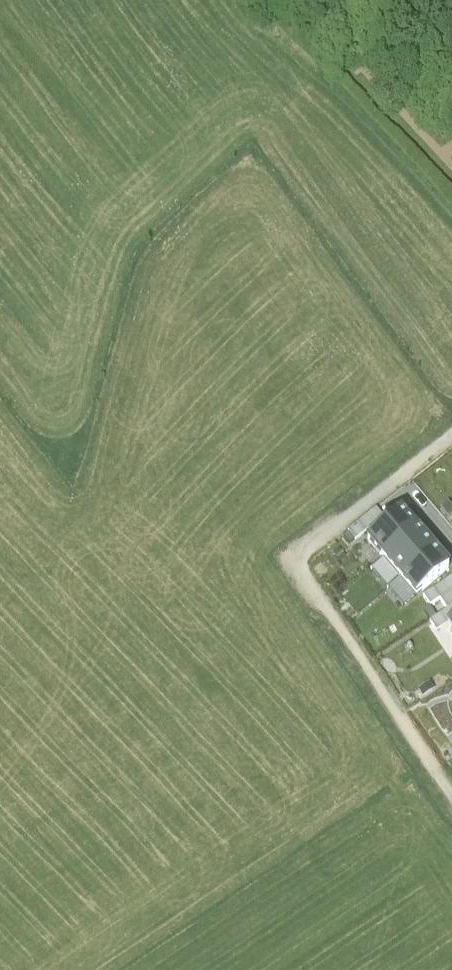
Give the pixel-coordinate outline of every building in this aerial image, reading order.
[(383,518),(376,508),(347,531),(355,541),(383,518)] [(367,540),(383,559),(416,532),(399,513),(367,540)] [(383,559),(399,578),(432,551),(416,532),(383,559)] [(399,578),(416,597),(448,570),(432,551),(399,578)] [(429,607),(439,601),(451,592),(451,577),(422,597),(429,607)] [(439,601),(446,610),(451,606),(451,592),(439,601)] [(446,610),(427,623),(433,633),(442,627),(451,621),(451,606),(446,610)] [(442,627),(451,641),(451,621),(442,627)]
